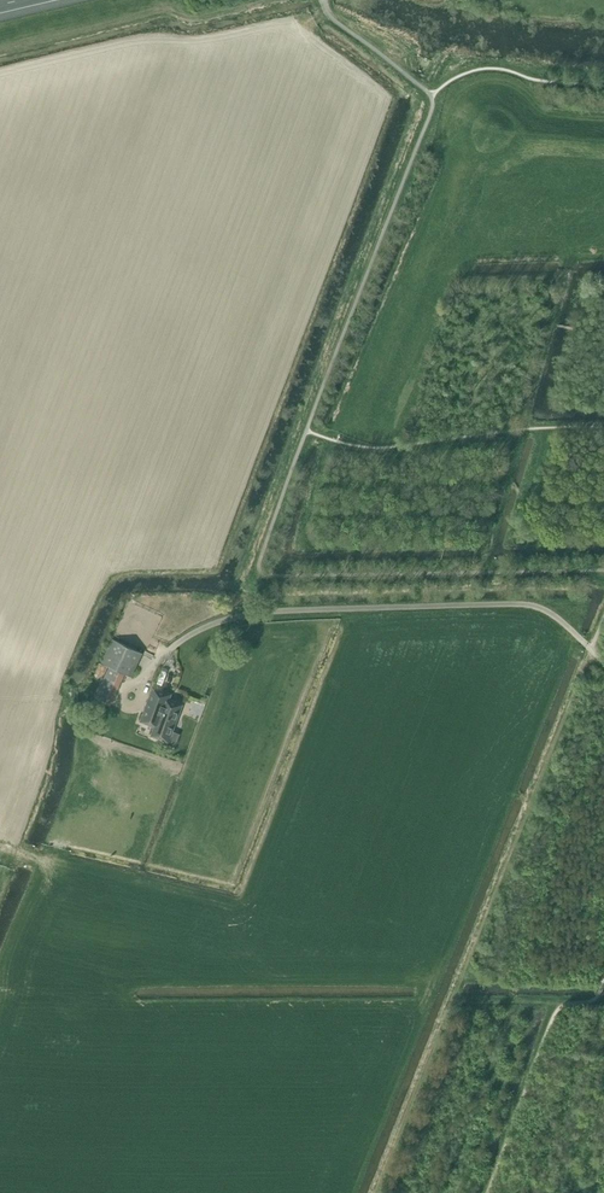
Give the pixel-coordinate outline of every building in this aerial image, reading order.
[(125,672),(132,675),(143,652),(114,639),(103,662),(111,666),(125,672)] [(125,672),(111,666),(100,690),(113,697),(125,672)] [(155,726),(152,735),(169,741),(172,732),(172,733),(183,704),(170,699),(172,694),(154,687),(141,721),(155,726)]
